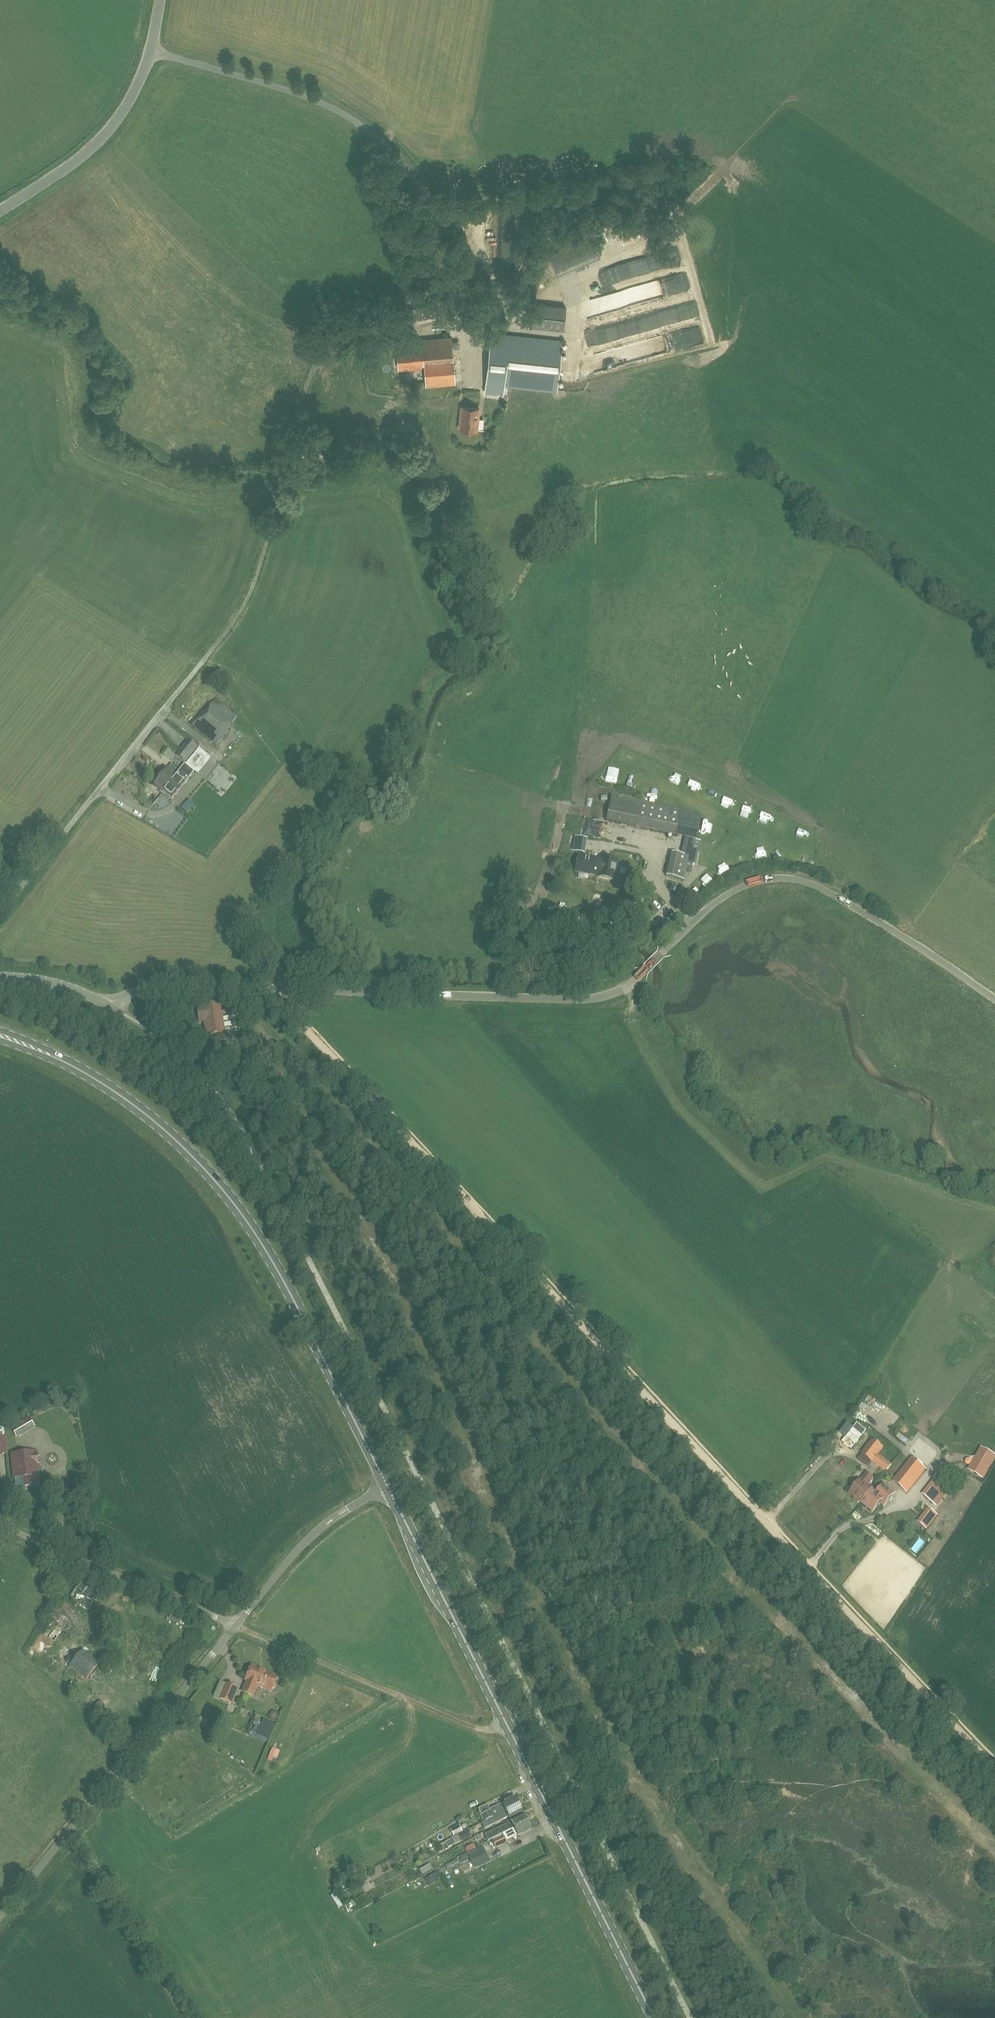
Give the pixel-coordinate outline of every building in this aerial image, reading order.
[(552,254),(562,277),(603,259),(593,236),(552,254)] [(643,249),(614,262),(619,273),(648,260),(643,249)] [(685,275),(648,286),(653,301),(689,290),(685,275)] [(563,331),(566,308),(534,304),(532,327),(563,331)] [(667,323),(666,313),(652,314),(653,324),(667,323)] [(491,333),(485,392),(503,394),(504,386),(556,391),(562,340),(491,333)] [(451,337),(396,342),(399,369),(424,367),(426,386),(455,384),(451,337)] [(461,407),(459,428),(477,430),(479,409),(461,407)] [(236,717),(216,699),(206,711),(204,709),(192,724),(216,745),(228,730),(227,729),(236,717)] [(200,745),(191,737),(175,756),(185,763),(200,745)] [(162,793),(184,767),(180,764),(178,766),(176,764),(174,766),(172,764),(154,786),(162,793)] [(192,774),(184,767),(162,793),(171,800),(192,774)] [(612,796),(607,822),(684,838),(694,840),(700,814),(680,810),(612,796)] [(186,812),(193,804),(189,800),(182,807),(186,812)] [(667,876),(684,880),(686,870),(691,871),(693,863),(696,864),(700,841),(694,840),(684,838),(681,853),(672,851),(667,876)] [(586,845),(573,843),(572,851),(584,853),(586,845)] [(600,858),(600,860),(578,856),(575,871),(597,875),(597,877),(614,880),(618,861),(600,858)] [(217,1041),(226,1039),(221,1003),(203,1005),(203,1006),(197,1007),(199,1022),(205,1021),(207,1036),(216,1034),(217,1041)] [(866,1430),(857,1423),(842,1442),(851,1449),(866,1430)] [(22,1433),(17,1425),(12,1428),(17,1437),(22,1433)] [(891,1465),(892,1464),(878,1453),(883,1447),(872,1439),(861,1453),(872,1461),(886,1472),(891,1465)] [(969,1469),(983,1478),(994,1457),(994,1456),(982,1448),(969,1469)] [(36,1462),(38,1462),(37,1452),(35,1453),(35,1451),(13,1454),(15,1477),(24,1477),(25,1485),(38,1484),(36,1462)] [(911,1459),(894,1481),(901,1487),(906,1492),(913,1484),(924,1470),(911,1459)] [(850,1493),(849,1493),(854,1498),(853,1499),(858,1503),(859,1501),(861,1502),(871,1490),(866,1485),(872,1478),(866,1473),(850,1493)] [(937,1478),(924,1493),(938,1506),(951,1491),(937,1478)] [(871,1490),(861,1502),(872,1511),(879,1502),(884,1506),(889,1500),(888,1499),(894,1492),(893,1491),(883,1484),(875,1493),(871,1490)] [(923,1514),(933,1521),(938,1515),(928,1507),(923,1514)] [(99,1664),(83,1650),(70,1666),(86,1679),(99,1664)] [(277,1676),(252,1665),(246,1680),(247,1680),(243,1691),(253,1696),(258,1685),(271,1690),(272,1688),(275,1687),(276,1685),(275,1682),(277,1676)] [(219,1699),(232,1704),(239,1688),(226,1683),(219,1699)] [(101,1700),(94,1706),(92,1708),(97,1713),(106,1706),(101,1700)] [(261,1718),(255,1738),(270,1742),(276,1722),(261,1718)] [(264,1757),(268,1758),(273,1747),(269,1746),(264,1757)] [(487,1804),(485,1805),(478,1809),(481,1815),(484,1821),(519,1804),(515,1797),(502,1803),(490,1809),(487,1804)] [(484,1821),(482,1822),(485,1828),(508,1816),(509,1818),(523,1812),(519,1804),(484,1821)] [(506,1832),(527,1821),(524,1814),(510,1820),(511,1822),(485,1835),(488,1841),(503,1834),(506,1832)] [(531,1829),(527,1821),(506,1832),(503,1834),(506,1841),(517,1835),(518,1836),(531,1829)] [(459,1825),(450,1829),(453,1836),(462,1832),(459,1825)] [(492,1841),(496,1848),(507,1843),(503,1835),(492,1841)] [(459,1842),(458,1840),(456,1837),(445,1842),(448,1848),(459,1842)] [(475,1848),(473,1843),(466,1847),(465,1849),(466,1852),(475,1848)] [(472,1862),(487,1855),(483,1847),(468,1855),(472,1862)] [(460,1858),(463,1864),(469,1861),(466,1855),(460,1858)] [(428,1872),(425,1866),(419,1869),(422,1875),(428,1872)] [(429,1886),(438,1882),(434,1874),(425,1879),(429,1886)]
